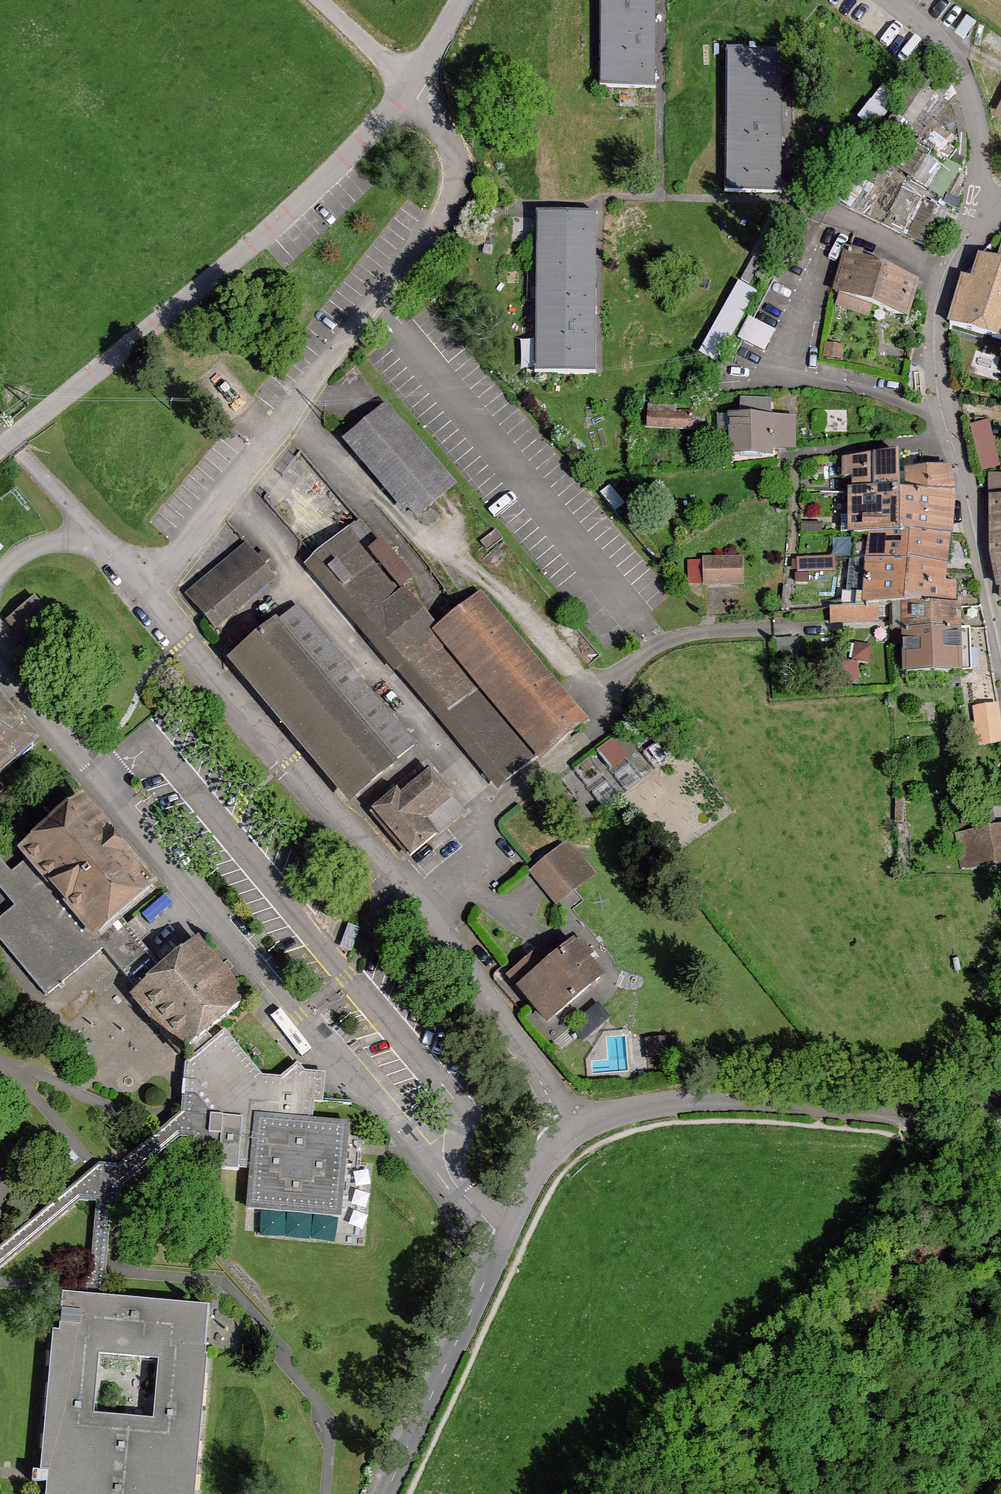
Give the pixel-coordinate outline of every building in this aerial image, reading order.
[(599,84),(653,84),(654,0),(600,0),(599,84)] [(782,51),(728,51),(726,190),(780,190),(782,51)] [(928,132),(901,171),(946,199),(944,203),(954,208),(957,202),(952,199),(966,172),(963,139),(960,116),(951,88),(926,67),(895,112),(928,132)] [(896,185),(888,182),(871,219),(928,248),(941,222),(936,219),(939,210),(921,201),(922,194),(898,181),(896,185)] [(595,213),(538,212),(537,372),(594,372),(595,213)] [(862,255),(849,249),(834,292),(840,294),(836,305),(867,316),(871,306),(905,318),(915,284),(859,261),(862,255)] [(948,324),(1000,341),(1000,265),(978,258),(971,281),(962,278),(948,324)] [(727,360),(757,285),(738,277),(708,353),(727,360)] [(754,314),(743,335),(769,348),(780,327),(754,314)] [(843,346),(826,344),(825,357),(842,359),(843,346)] [(740,417),(731,417),(731,454),(772,455),(772,448),(796,449),(796,418),(772,417),(772,399),(741,399),(740,417)] [(453,485),(387,405),(358,429),(344,441),(410,520),(453,485)] [(648,413),(647,428),(692,429),(693,414),(648,413)] [(989,421),(972,426),(983,470),(1000,466),(989,421)] [(987,629),(981,606),(958,607),(958,585),(945,584),(950,534),(952,492),(949,469),(909,473),(909,496),(899,493),(899,456),(845,461),(845,476),(856,475),(857,493),(852,492),(851,535),(872,533),(870,563),(852,561),(848,594),(844,593),(843,609),(831,609),(832,622),(889,619),(889,606),(894,606),(894,630),(904,630),(906,673),(972,671),(970,629),(987,629)] [(992,475),(995,558),(1000,585),(1000,476),(992,475)] [(410,585),(358,523),(314,560),(505,786),(585,719),(480,595),(449,621),(437,631),(403,591),(410,585)] [(276,578),(246,541),(186,591),(216,627),(276,578)] [(835,557),(797,558),(798,572),(835,570),(835,557)] [(742,559),(704,560),(705,586),(743,585),(742,559)] [(34,598),(8,620),(33,651),(59,629),(34,598)] [(277,621),(231,660),(350,802),(396,764),(277,621)] [(0,706),(0,773),(34,744),(15,723),(24,715),(12,701),(3,710),(0,706)] [(974,708),(976,722),(972,723),(975,747),(1000,743),(1000,723),(998,704),(974,708)] [(621,738),(580,762),(592,782),(633,758),(621,738)] [(396,790),(372,811),(411,857),(465,811),(430,770),(400,795),(396,790)] [(959,796),(964,825),(994,821),(989,792),(959,796)] [(16,908),(1,919),(0,920),(0,940),(46,996),(103,948),(138,990),(132,996),(181,1055),(248,1002),(199,941),(162,969),(118,919),(153,887),(81,800),(19,853),(27,862),(10,875),(0,863),(0,889),(16,908)] [(959,835),(964,869),(1000,863),(1000,829),(959,835)] [(572,842),(535,870),(566,905),(599,876),(572,842)] [(547,943),(509,975),(550,1023),(605,977),(577,943),(559,958),(547,943)] [(600,1005),(572,1028),(583,1041),(611,1018),(600,1005)] [(312,1124),(314,1103),(323,1104),(325,1075),(305,1073),(298,1065),(282,1079),(263,1077),(225,1033),(187,1065),(184,1097),(183,1114),(118,1167),(99,1165),(0,1248),(0,1268),(81,1200),(98,1201),(92,1274),(86,1278),(85,1289),(84,1297),(65,1295),(62,1334),(56,1334),(43,1473),(50,1473),(50,1478),(49,1493),(199,1493),(210,1357),(208,1357),(212,1308),(105,1298),(106,1270),(110,1212),(118,1206),(120,1187),(180,1137),(190,1139),(218,1166),(219,1169),(238,1171),(238,1169),(250,1170),(248,1208),(338,1216),(347,1127),(312,1124)]
